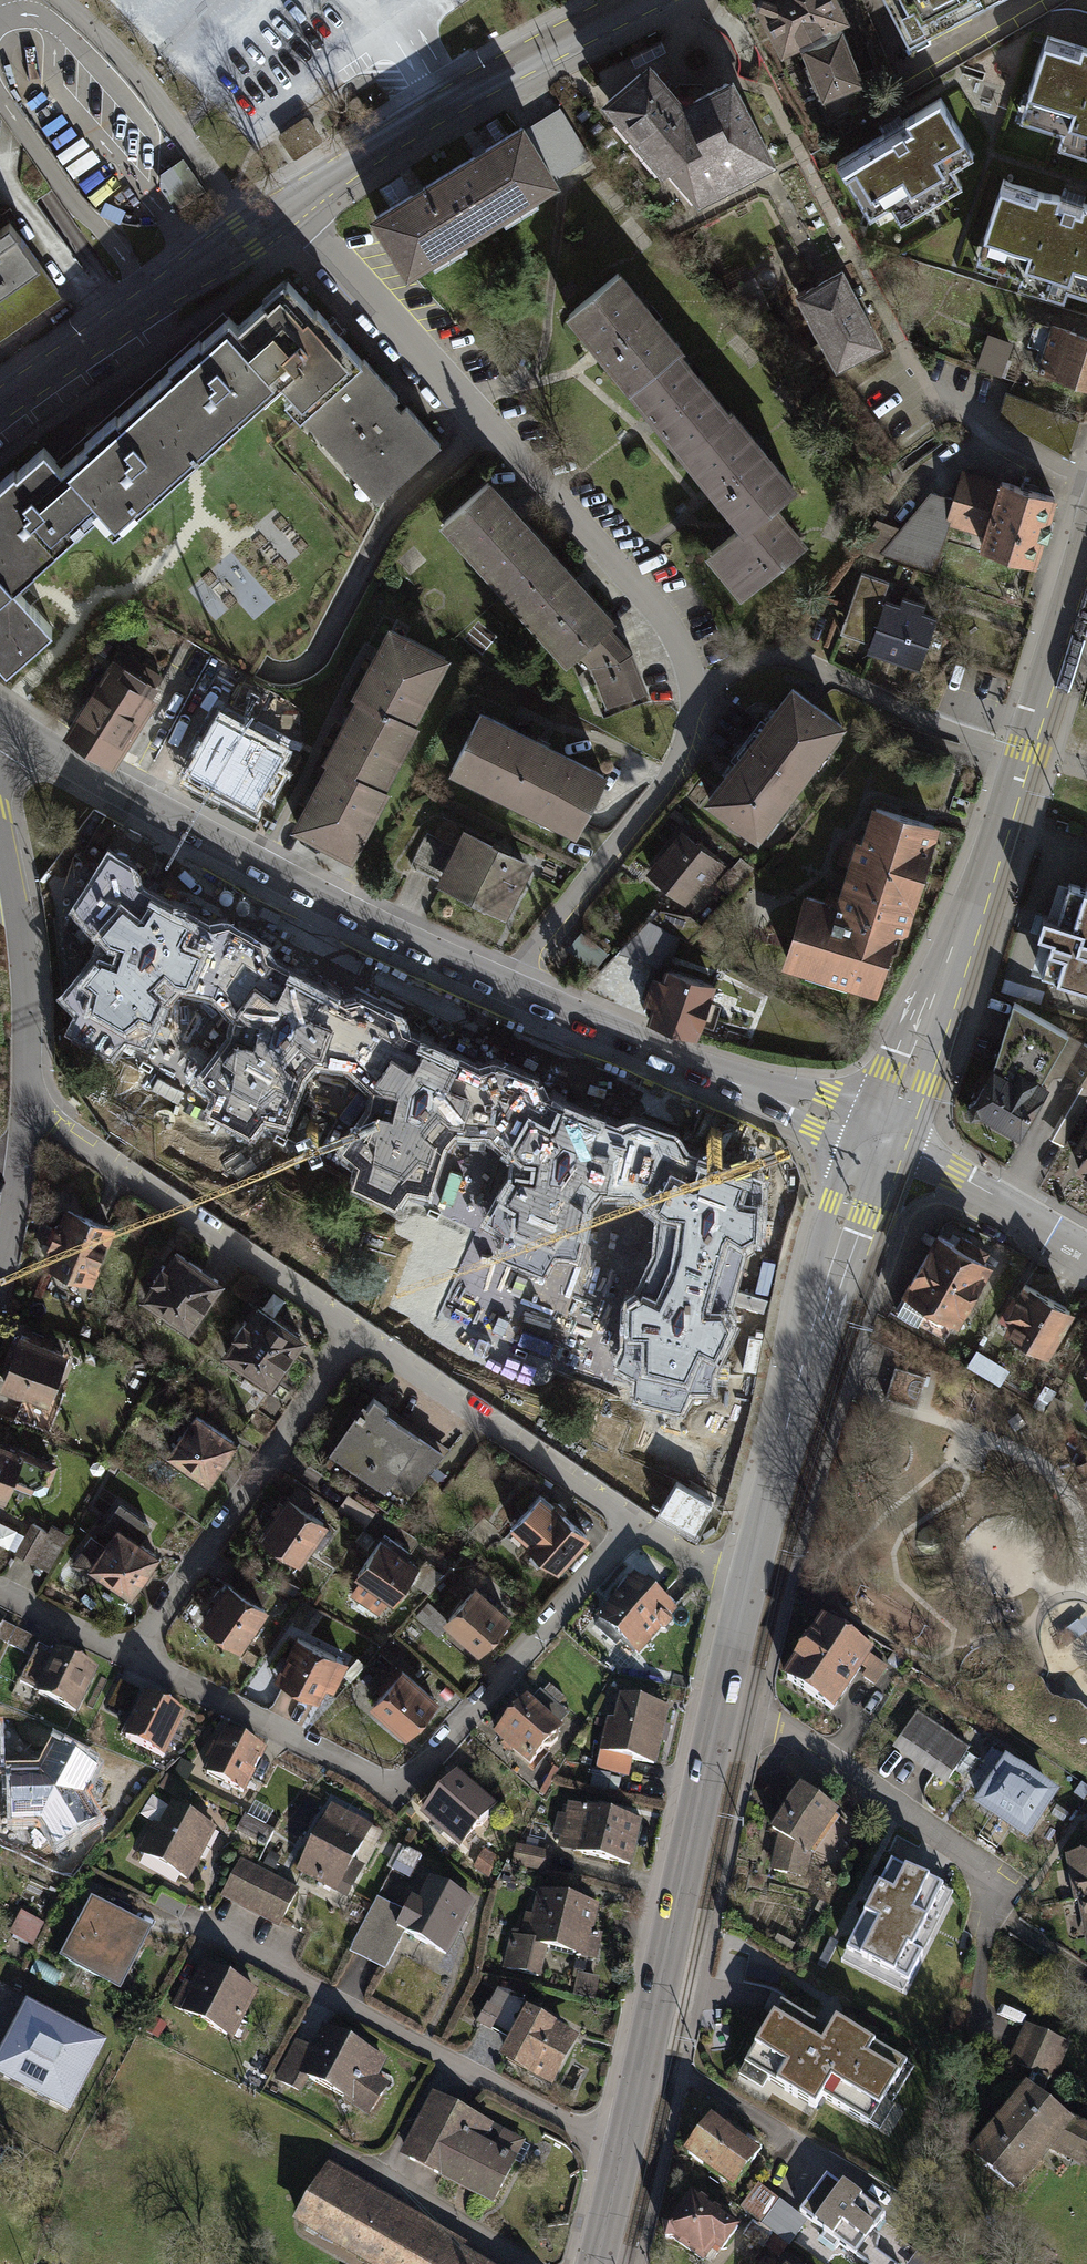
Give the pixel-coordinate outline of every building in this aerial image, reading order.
[(839,0),(753,0),(782,59),(800,49),(822,99),(862,83),(840,33),(850,26),(839,0)] [(903,42),(909,40),(912,45),(927,37),(924,29),(984,0),(883,0),(903,42)] [(1020,124),(1061,137),(1056,152),(1086,161),(1086,50),(1047,38),(1020,124)] [(639,70),(636,67),(592,105),(653,176),(656,173),(660,177),(662,176),(668,171),(697,207),(776,167),(774,161),(778,159),(733,76),(727,79),(726,77),(697,92),(698,95),(683,94),(673,92),(675,89),(657,68),(654,71),(647,63),(639,70)] [(973,154),(940,100),(836,163),(872,222),(895,208),(903,222),(966,184),(954,165),(973,154)] [(560,109),(525,130),(555,181),(590,160),(560,109)] [(308,115),(279,135),(287,147),(295,160),(325,141),(316,128),(308,115)] [(403,196),(367,218),(405,280),(559,185),(555,181),(525,130),(521,124),(482,148),(403,196)] [(178,183),(164,192),(177,211),(207,190),(184,157),(168,169),(178,183)] [(1003,179),(975,262),(1012,275),(1009,285),(1063,303),(1066,293),(1086,300),(1086,206),(1003,179)] [(0,216),(0,334),(63,291),(12,217),(4,222),(0,216)] [(881,346),(842,272),(797,295),(836,369),(881,346)] [(680,351),(616,274),(564,317),(588,345),(651,420),(717,499),(736,523),(722,535),(701,552),(738,595),(802,542),(771,504),(795,485),(733,412),(730,414),(678,353),(680,351)] [(48,620),(17,586),(94,515),(113,536),(281,383),(289,392),(279,402),(373,505),(441,443),(388,385),(318,307),(289,275),(239,320),(235,316),(217,332),(152,392),(120,422),(113,414),(82,442),(86,446),(61,468),(43,449),(14,476),(11,472),(0,482),(0,655),(4,660),(48,620)] [(1054,319),(1039,367),(1086,382),(1086,329),(1054,319)] [(981,369),(1006,375),(1015,341),(990,335),(981,369)] [(997,477),(995,482),(957,471),(949,499),(943,520),(981,530),(977,546),(1036,562),(1056,493),(997,477)] [(492,482),(444,525),(571,669),(583,658),(613,628),(620,622),(594,596),(526,520),(492,482)] [(928,572),(943,520),(949,499),(927,492),(896,528),(873,520),(854,549),(877,559),(880,554),(928,572)] [(872,625),(863,651),(913,668),(933,610),(912,603),(913,598),(899,594),(896,600),(882,595),(879,602),(875,601),(882,581),(855,572),(835,632),(862,641),(868,623),(872,625)] [(453,657),(392,624),(376,655),(355,695),(359,697),(347,721),(326,760),(329,762),(308,800),(293,828),(355,861),(393,790),(389,787),(423,724),(419,722),(453,657)] [(613,628),(583,658),(590,666),(593,671),(598,679),(592,683),(606,720),(654,697),(637,654),(613,628)] [(160,690),(112,659),(65,731),(113,763),(160,690)] [(763,831),(850,718),(797,678),(773,709),(734,760),(710,791),(763,831)] [(607,773),(482,712),(452,773),(577,834),(607,773)] [(290,754),(220,716),(188,776),(258,813),(290,754)] [(902,929),(935,822),(871,803),(860,838),(853,836),(832,902),(802,893),(782,961),(875,989),(894,927),(902,929)] [(727,858),(684,823),(649,866),(687,897),(710,869),(715,873),(727,858)] [(443,878),(459,848),(426,832),(411,862),(443,878)] [(536,867),(467,832),(459,848),(443,878),(439,885),(509,920),(536,867)] [(137,877),(111,860),(74,914),(98,941),(91,963),(62,1003),(74,1019),(65,1040),(110,1069),(124,1052),(144,1057),(163,1007),(174,995),(207,1000),(240,934),(220,923),(203,927),(181,915),(149,898),(145,895),(141,893),(137,877)] [(1026,968),(1086,988),(1086,890),(1053,879),(1042,914),(1038,913),(1031,934),(1036,935),(1026,968)] [(649,913),(620,946),(670,960),(680,930),(649,913)] [(266,948),(240,934),(207,1000),(233,1024),(230,1040),(199,1084),(214,1101),(208,1119),(257,1142),(267,1126),(290,1128),(306,1076),(316,1064),(351,1070),(383,1004),(356,992),(337,1002),(308,988),(269,969),(266,948)] [(718,977),(670,960),(651,1014),(699,1031),(718,977)] [(410,1019),(383,1004),(351,1070),(377,1095),(374,1110),(343,1154),(359,1171),(352,1190),(401,1213),(411,1196),(434,1198),(450,1147),(461,1135),(492,1137),(524,1074),(502,1064),(482,1072),(459,1061),(414,1040),(410,1019)] [(1064,1034),(1007,1004),(986,1072),(967,1102),(960,1105),(962,1117),(974,1117),(1014,1141),(1044,1087),(1034,1082),(1064,1034)] [(1082,1046),(1065,1075),(1080,1083),(1049,1141),(1062,1148),(1086,1102),(1086,1049),(1082,1046)] [(553,1090),(524,1074),(492,1137),(522,1165),(519,1181),(488,1225),(504,1242),(497,1260),(546,1283),(556,1267),(579,1269),(595,1217),(606,1205),(634,1208),(666,1136),(640,1128),(622,1136),(599,1126),(559,1110),(553,1090)] [(1086,1123),(1070,1153),(1080,1158),(1073,1171),(1086,1179),(1086,1123)] [(685,1144),(666,1136),(634,1208),(655,1222),(654,1259),(641,1292),(626,1302),(624,1353),(618,1371),(634,1382),(632,1405),(654,1410),(680,1417),(692,1394),(712,1393),(714,1377),(739,1330),(734,1322),(731,1315),(747,1260),(754,1254),(763,1248),(770,1184),(721,1168),(691,1158),(685,1144)] [(87,1286),(111,1224),(59,1204),(35,1266),(87,1286)] [(989,1259),(938,1230),(894,1308),(946,1336),(989,1259)] [(185,1333),(221,1280),(171,1247),(135,1300),(185,1333)] [(1066,1311),(1023,1285),(997,1329),(1041,1354),(1066,1311)] [(249,1303),(213,1356),(264,1390),(300,1337),(249,1303)] [(42,1405),(62,1351),(13,1333),(0,1369),(0,1389),(42,1405)] [(927,1374),(896,1365),(887,1393),(918,1402),(927,1374)] [(417,1438),(378,1412),(382,1406),(368,1397),(362,1406),(357,1403),(324,1453),(381,1491),(387,1482),(407,1495),(437,1451),(417,1438)] [(161,1456),(203,1485),(232,1442),(190,1413),(161,1456)] [(0,1446),(0,1501),(8,1485),(27,1492),(34,1494),(39,1492),(52,1464),(11,1448),(11,1450),(0,1446)] [(305,1563),(333,1522),(291,1493),(263,1535),(305,1563)] [(554,1574),(586,1539),(549,1505),(546,1509),(535,1498),(508,1528),(519,1538),(516,1541),(554,1574)] [(69,1533),(34,1519),(29,1532),(0,1521),(0,1545),(55,1567),(69,1533)] [(124,1594),(153,1551),(110,1523),(97,1542),(83,1533),(63,1562),(77,1572),(82,1565),(124,1594)] [(415,1565),(374,1538),(348,1577),(353,1580),(344,1595),(373,1614),(382,1601),(388,1605),(415,1565)] [(232,1577),(204,1618),(246,1647),(274,1606),(232,1577)] [(635,1655),(672,1615),(630,1578),(594,1618),(635,1655)] [(442,1619),(438,1624),(441,1627),(474,1656),(507,1619),(471,1587),(442,1619)] [(432,1637),(441,1627),(438,1624),(442,1619),(421,1601),(408,1615),(432,1637)] [(874,1656),(822,1620),(780,1680),(832,1715),(874,1656)] [(15,1628),(3,1622),(0,1628),(0,1641),(7,1644),(15,1628)] [(7,1644),(33,1657),(38,1645),(41,1640),(15,1628),(7,1644)] [(334,1688),(349,1658),(297,1632),(275,1675),(320,1698),(327,1684),(334,1688)] [(99,1668),(56,1647),(54,1652),(38,1645),(33,1657),(21,1682),(36,1689),(34,1693),(77,1714),(99,1668)] [(407,1738),(441,1700),(404,1668),(401,1671),(395,1666),(374,1689),(381,1694),(371,1705),(407,1738)] [(1086,1772),(1086,1721),(1085,1719),(1079,1711),(1071,1709),(1061,1706),(1049,1702),(1042,1695),(1039,1685),(1034,1679),(1021,1675),(1008,1673),(984,1676),(970,1682),(963,1690),(1086,1772)] [(109,1706),(129,1715),(140,1692),(120,1682),(109,1706)] [(165,1757),(187,1712),(144,1691),(128,1723),(122,1736),(165,1757)] [(527,1768),(559,1732),(524,1702),(492,1739),(527,1768)] [(651,1770),(664,1713),(617,1702),(611,1725),(604,1724),(596,1758),(651,1770)] [(968,1750),(917,1715),(893,1749),(945,1784),(968,1750)] [(244,1793),(266,1750),(225,1728),(210,1757),(203,1771),(244,1793)] [(1026,1842),(1058,1794),(1006,1758),(973,1806),(1001,1825),(1026,1842)] [(181,1760),(174,1774),(187,1781),(194,1767),(181,1760)] [(194,1792),(168,1775),(159,1788),(185,1805),(194,1792)] [(466,1845),(498,1809),(462,1777),(430,1813),(466,1845)] [(20,1837),(73,1863),(100,1809),(46,1783),(20,1837)] [(837,1816),(798,1789),(770,1836),(779,1841),(771,1875),(805,1880),(809,1856),(837,1816)] [(172,1802),(160,1825),(153,1821),(136,1852),(187,1879),(216,1825),(172,1802)] [(371,1829),(328,1807),(293,1874),(347,1902),(364,1868),(354,1863),(371,1829)] [(630,1867),(640,1823),(566,1807),(557,1851),(630,1867)] [(278,1831),(248,1815),(240,1829),(271,1845),(278,1831)] [(1086,1899),(1086,1853),(1066,1857),(1075,1901),(1079,1900),(1086,1899)] [(218,1898),(275,1928),(294,1891),(237,1861),(218,1898)] [(901,1991),(951,1895),(891,1864),(881,1882),(841,1960),(901,1991)] [(443,1956),(471,1902),(427,1880),(416,1902),(409,1899),(401,1914),(373,1900),(345,1954),(381,1973),(400,1935),(443,1956)] [(596,1906),(535,1892),(530,1917),(522,1915),(517,1939),(506,1936),(499,1968),(536,1978),(543,1951),(592,1962),(598,1935),(590,1934),(596,1906)] [(1079,1900),(1086,1945),(1086,1899),(1079,1900)] [(119,1978),(146,1932),(90,1901),(64,1947),(119,1978)] [(226,2040),(251,1990),(199,1964),(187,1987),(180,1983),(167,2010),(226,2040)] [(596,1978),(575,1973),(570,1995),(591,1999),(596,1978)] [(833,2105),(866,2046),(821,2020),(823,2016),(791,1998),(778,2022),(756,2009),(733,2050),(781,2077),(776,2085),(802,2100),(807,2090),(833,2105)] [(496,2028),(506,2009),(492,2002),(482,2020),(496,2028)] [(67,2110),(101,2044),(28,2006),(0,2059),(0,2076),(67,2110)] [(575,2038),(522,2012),(493,2061),(546,2092),(575,2038)] [(375,2076),(383,2057),(321,2024),(308,2047),(293,2039),(271,2080),(298,2092),(305,2079),(349,2104),(366,2116),(390,2085),(375,2076)] [(1068,2045),(1024,2026),(1009,2062),(1053,2081),(1068,2045)] [(1074,2122),(1027,2085),(971,2155),(992,2172),(1018,2192),(1074,2122)] [(397,2158),(491,2207),(525,2142),(431,2093),(397,2158)] [(1061,2155),(1086,2167),(1086,2120),(1080,2117),(1061,2155)] [(713,2121),(686,2156),(732,2191),(759,2156),(713,2121)] [(327,2165),(294,2222),(366,2263),(484,2263),(461,2251),(464,2245),(449,2236),(423,2221),(398,2207),(349,2178),(338,2172),(327,2165)] [(848,2198),(822,2179),(797,2214),(854,2256),(883,2217),(851,2194),(848,2198)] [(768,2213),(780,2198),(762,2184),(750,2199),(768,2213)] [(739,2226),(689,2193),(663,2224),(659,2224),(661,2238),(670,2239),(697,2262),(712,2243),(721,2249),(739,2226)]
